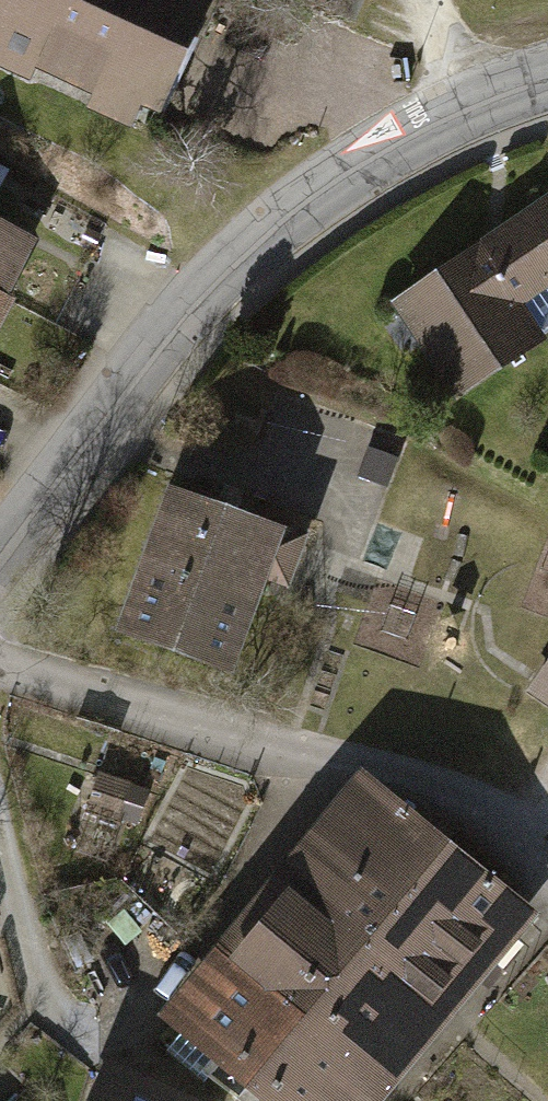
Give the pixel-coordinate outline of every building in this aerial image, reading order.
[(227,0),(6,0),(0,14),(0,44),(174,124),(231,2),(227,0)] [(389,310),(452,406),(546,344),(523,309),(547,293),(547,205),(389,310)] [(42,246),(0,227),(0,338),(42,246)] [(400,455),(364,442),(353,473),(388,486),(400,455)] [(284,519),(166,477),(117,616),(234,658),(265,572),(287,579),(305,526),(284,519)] [(534,688),(547,697),(547,666),(534,688)] [(123,782),(93,770),(82,797),(113,809),(123,782)] [(379,792),(175,1040),(250,1100),(352,1100),(514,903),(379,792)] [(103,1077),(93,1100),(159,1100),(103,1077)]
